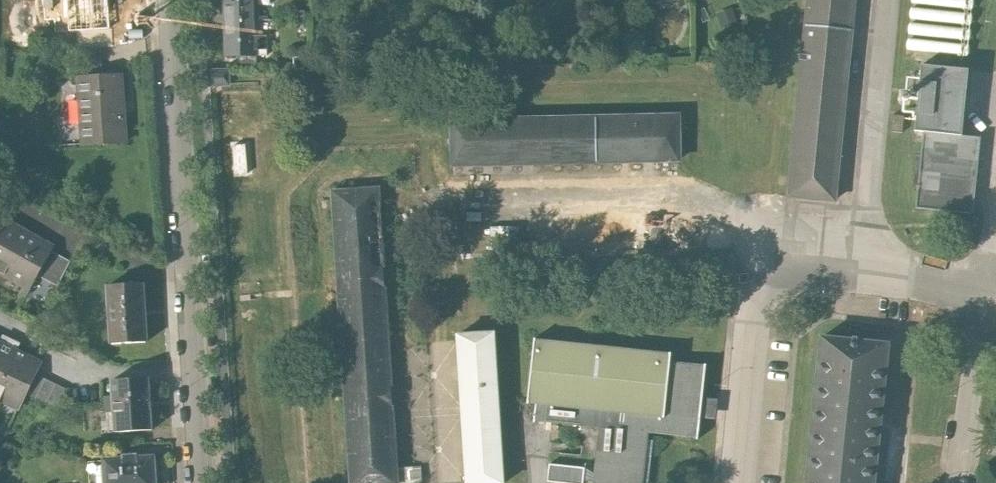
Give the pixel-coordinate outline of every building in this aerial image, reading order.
[(81,20),(118,18),(117,0),(80,0),(81,20)] [(225,21),(254,20),(254,0),(224,0),(225,21)] [(781,203),(833,208),(853,0),(801,0),(781,203)] [(733,5),(717,11),(723,28),(739,22),(733,5)] [(254,20),(225,21),(225,55),(241,55),(258,55),(270,54),(269,35),(255,35),(254,20)] [(77,35),(79,77),(101,76),(99,33),(77,35)] [(967,71),(917,67),(913,120),(913,130),(921,132),(962,135),(967,71)] [(229,70),(210,70),(210,86),(229,86),(229,70)] [(101,76),(79,77),(83,144),(123,142),(119,75),(101,76)] [(455,164),(688,158),(687,111),(454,116),(455,164)] [(974,205),(980,137),(962,135),(921,132),(915,207),(973,212),(974,205)] [(31,292),(39,277),(52,254),(54,250),(0,220),(0,275),(31,292)] [(70,264),(52,254),(39,277),(57,287),(70,264)] [(142,284),(109,286),(112,341),(145,340),(142,284)] [(813,330),(801,482),(878,482),(889,336),(813,330)] [(456,337),(465,482),(504,482),(494,334),(456,337)] [(534,343),(527,413),(536,413),(535,426),(595,432),(590,482),(648,482),(652,440),(700,444),(708,370),(671,367),(672,356),(534,343)] [(0,345),(0,404),(18,413),(27,396),(42,365),(0,345)] [(67,378),(42,365),(27,396),(55,409),(67,378)] [(149,380),(113,381),(115,430),(151,428),(149,380)] [(106,461),(107,482),(155,482),(154,459),(106,461)]
